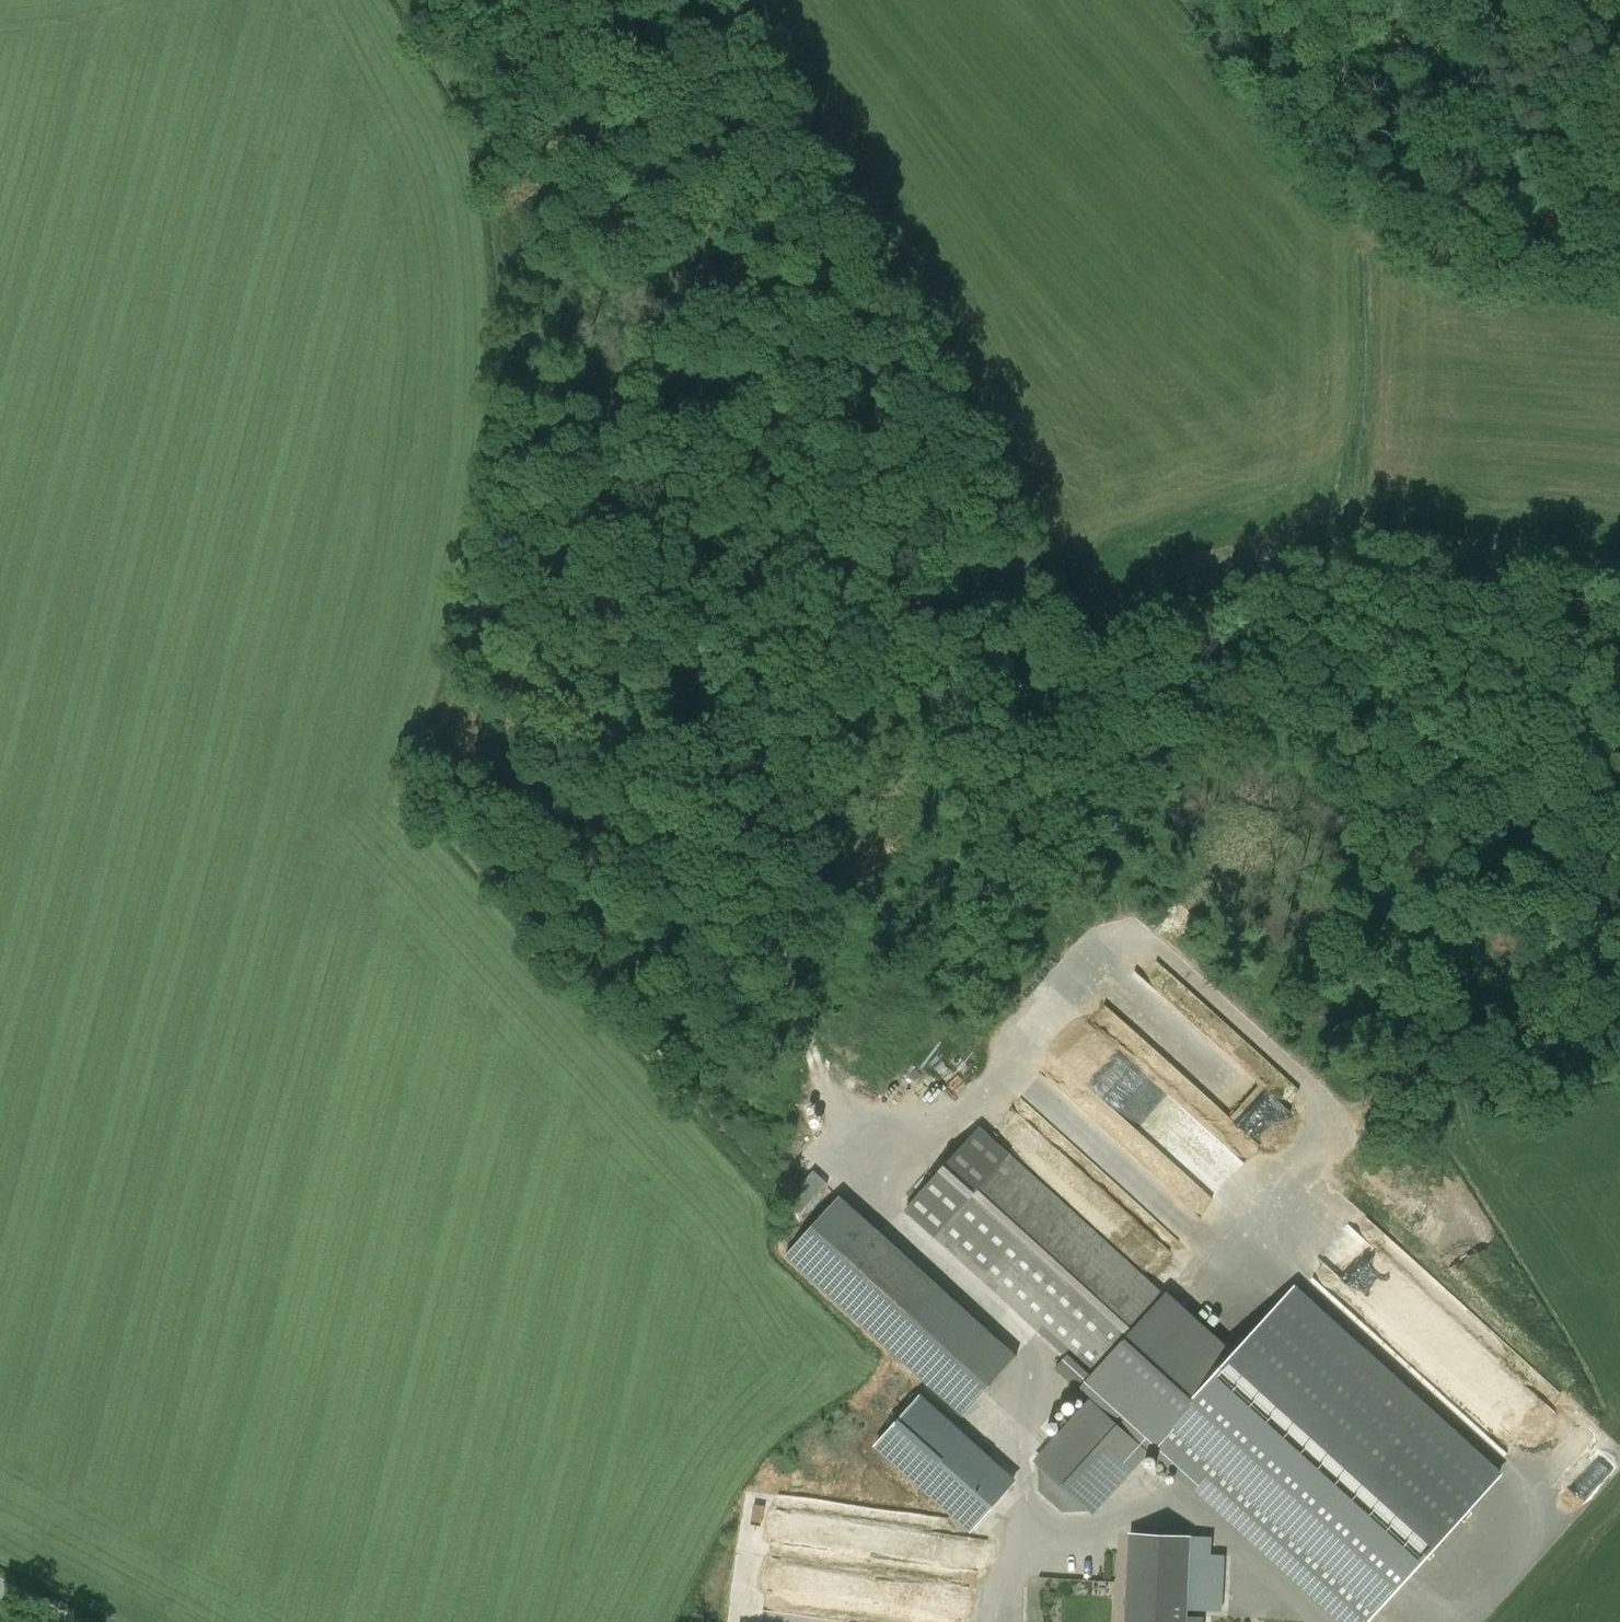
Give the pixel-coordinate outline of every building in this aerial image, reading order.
[(1112,994),(1151,1043),(1183,1017),(1160,989),(1137,1008),(1120,987),(1112,994)] [(980,1127),(904,1211),(1090,1379),(1165,1297),(1008,1153),(980,1127)] [(799,1190),(814,1202),(832,1180),(817,1168),(799,1190)] [(785,1258),(963,1415),(1017,1354),(839,1197),(785,1258)] [(924,1404),(883,1450),(894,1460),(979,1535),(1019,1486),(964,1438),(924,1404)] [(1203,1616),(1186,1616),(1186,1609),(1190,1538),(1130,1535),(1126,1621),(1203,1621),(1203,1616)]
